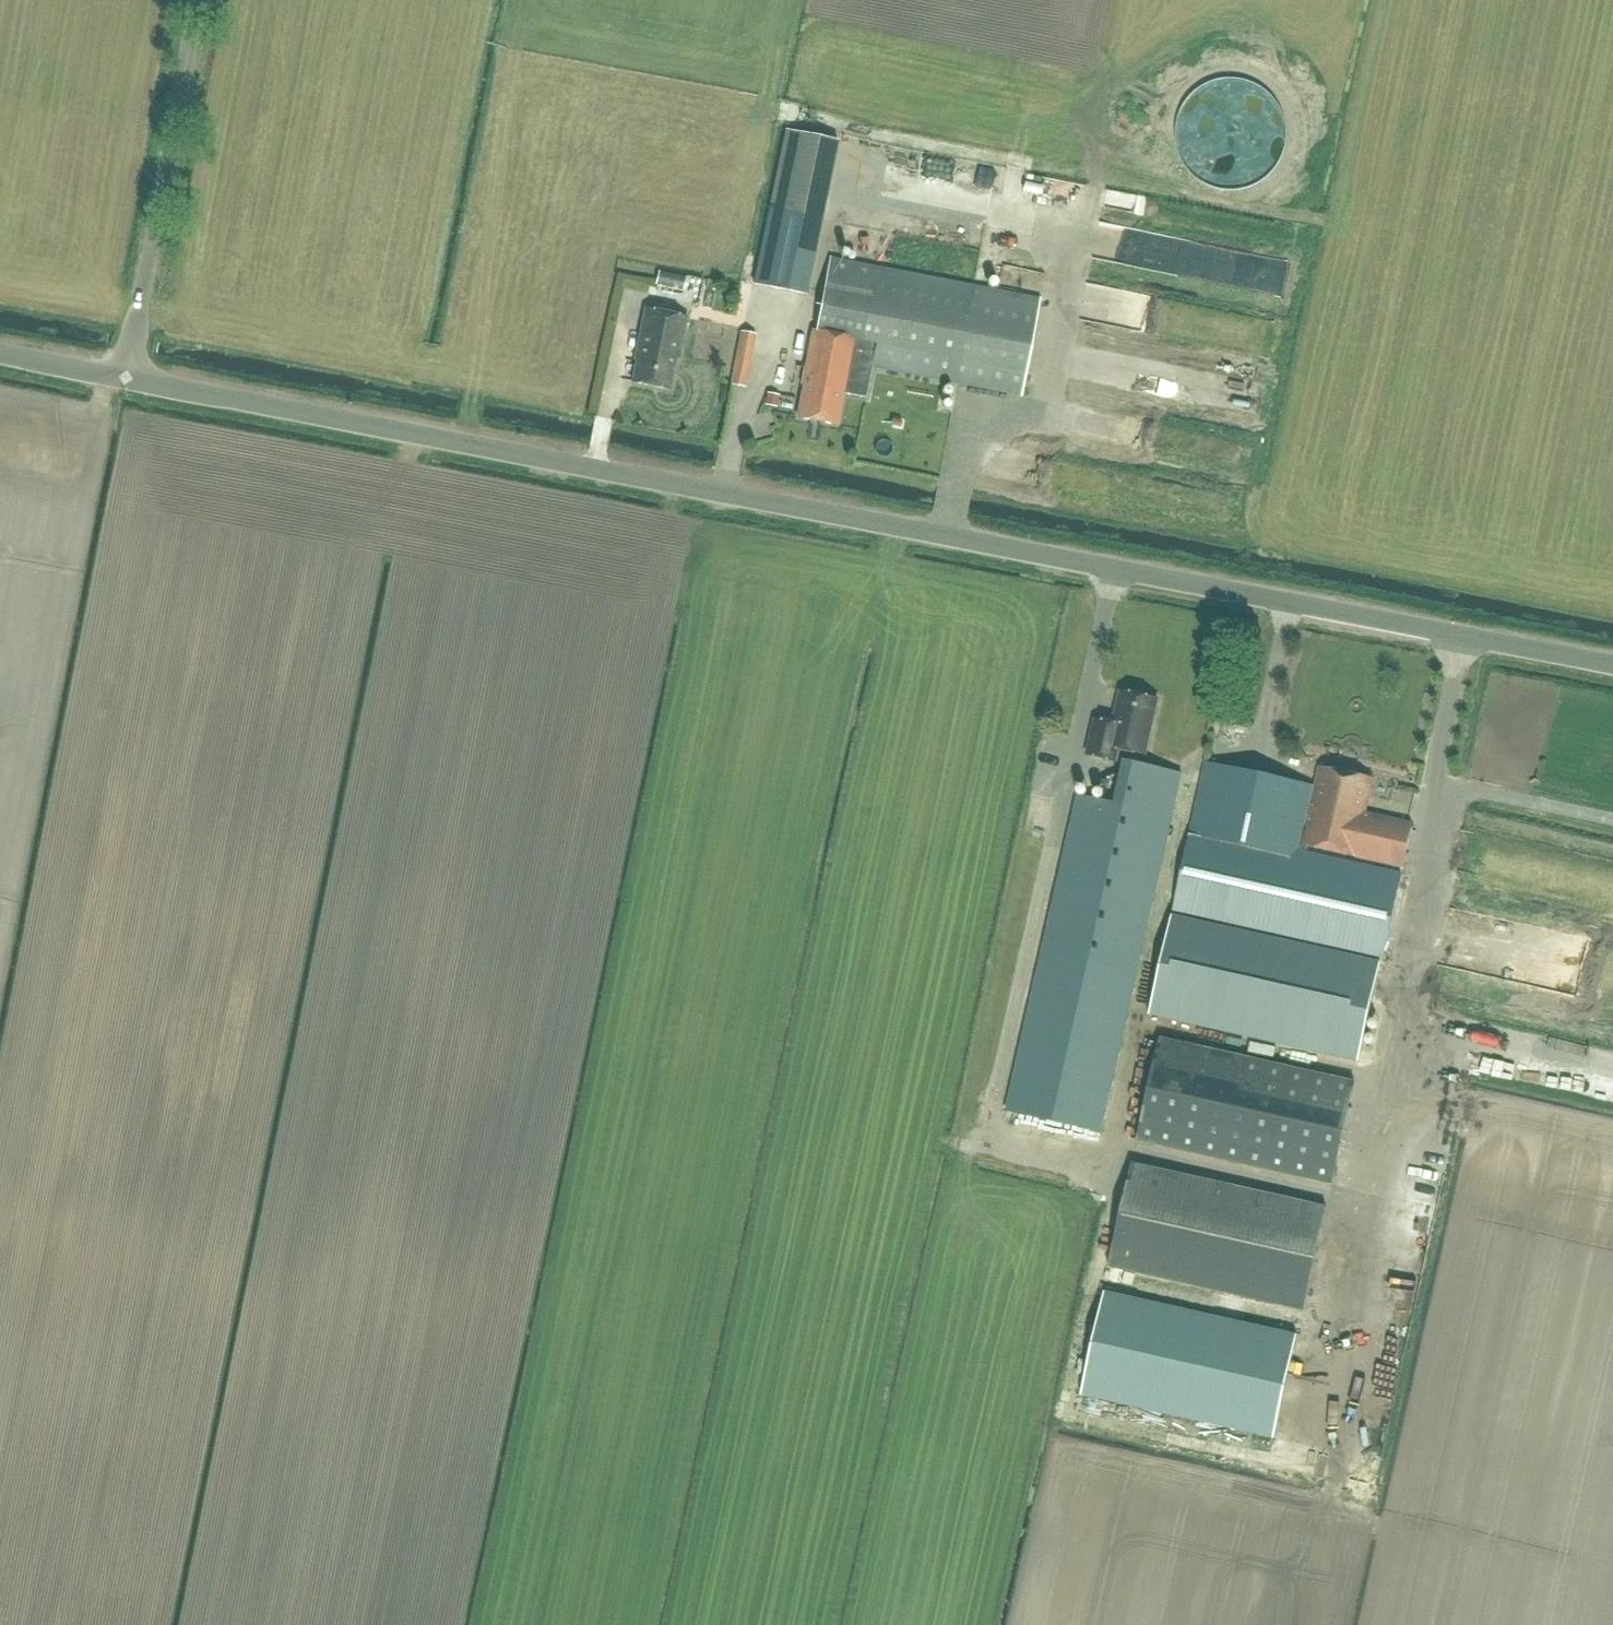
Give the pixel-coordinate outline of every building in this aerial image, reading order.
[(805,295),(834,140),(784,130),(753,284),(805,295)] [(801,386),(803,386),(797,417),(836,424),(842,393),(864,397),(870,366),(1020,395),(1039,299),(829,259),(816,330),(811,329),(801,386)] [(665,285),(682,288),(684,277),(667,274),(665,285)] [(678,359),(686,318),(644,310),(636,349),(638,350),(632,382),(669,390),(675,358),(678,359)] [(745,381),(755,334),(741,332),(732,378),(745,381)] [(767,394),(765,405),(775,408),(777,396),(767,394)] [(1144,754),(1157,699),(1120,691),(1112,724),(1094,720),(1086,754),(1116,761),(1118,749),(1144,754)] [(1069,759),(1071,747),(1052,742),(1049,755),(1069,759)] [(1100,1132),(1181,773),(1124,760),(1115,803),(1077,794),(1006,1110),(1100,1132)] [(1204,763),(1171,918),(1380,963),(1401,874),(1305,852),(1307,846),(1403,868),(1412,824),(1365,813),(1372,778),(1318,767),(1313,786),(1312,786),(1204,763)] [(1150,1015),(1359,1061),(1380,963),(1171,918),(1150,1015)] [(1331,1183),(1354,1082),(1160,1040),(1137,1140),(1331,1183)] [(1132,1163),(1109,1266),(1303,1309),(1326,1206),(1132,1163)] [(1081,1395),(1275,1438),(1298,1335),(1103,1292),(1081,1395)] [(1361,1383),(1357,1400),(1369,1403),(1373,1386),(1361,1383)] [(1304,1420),(1309,1390),(1291,1388),(1287,1418),(1304,1420)] [(1343,1415),(1345,1434),(1356,1433),(1354,1414),(1343,1415)]
